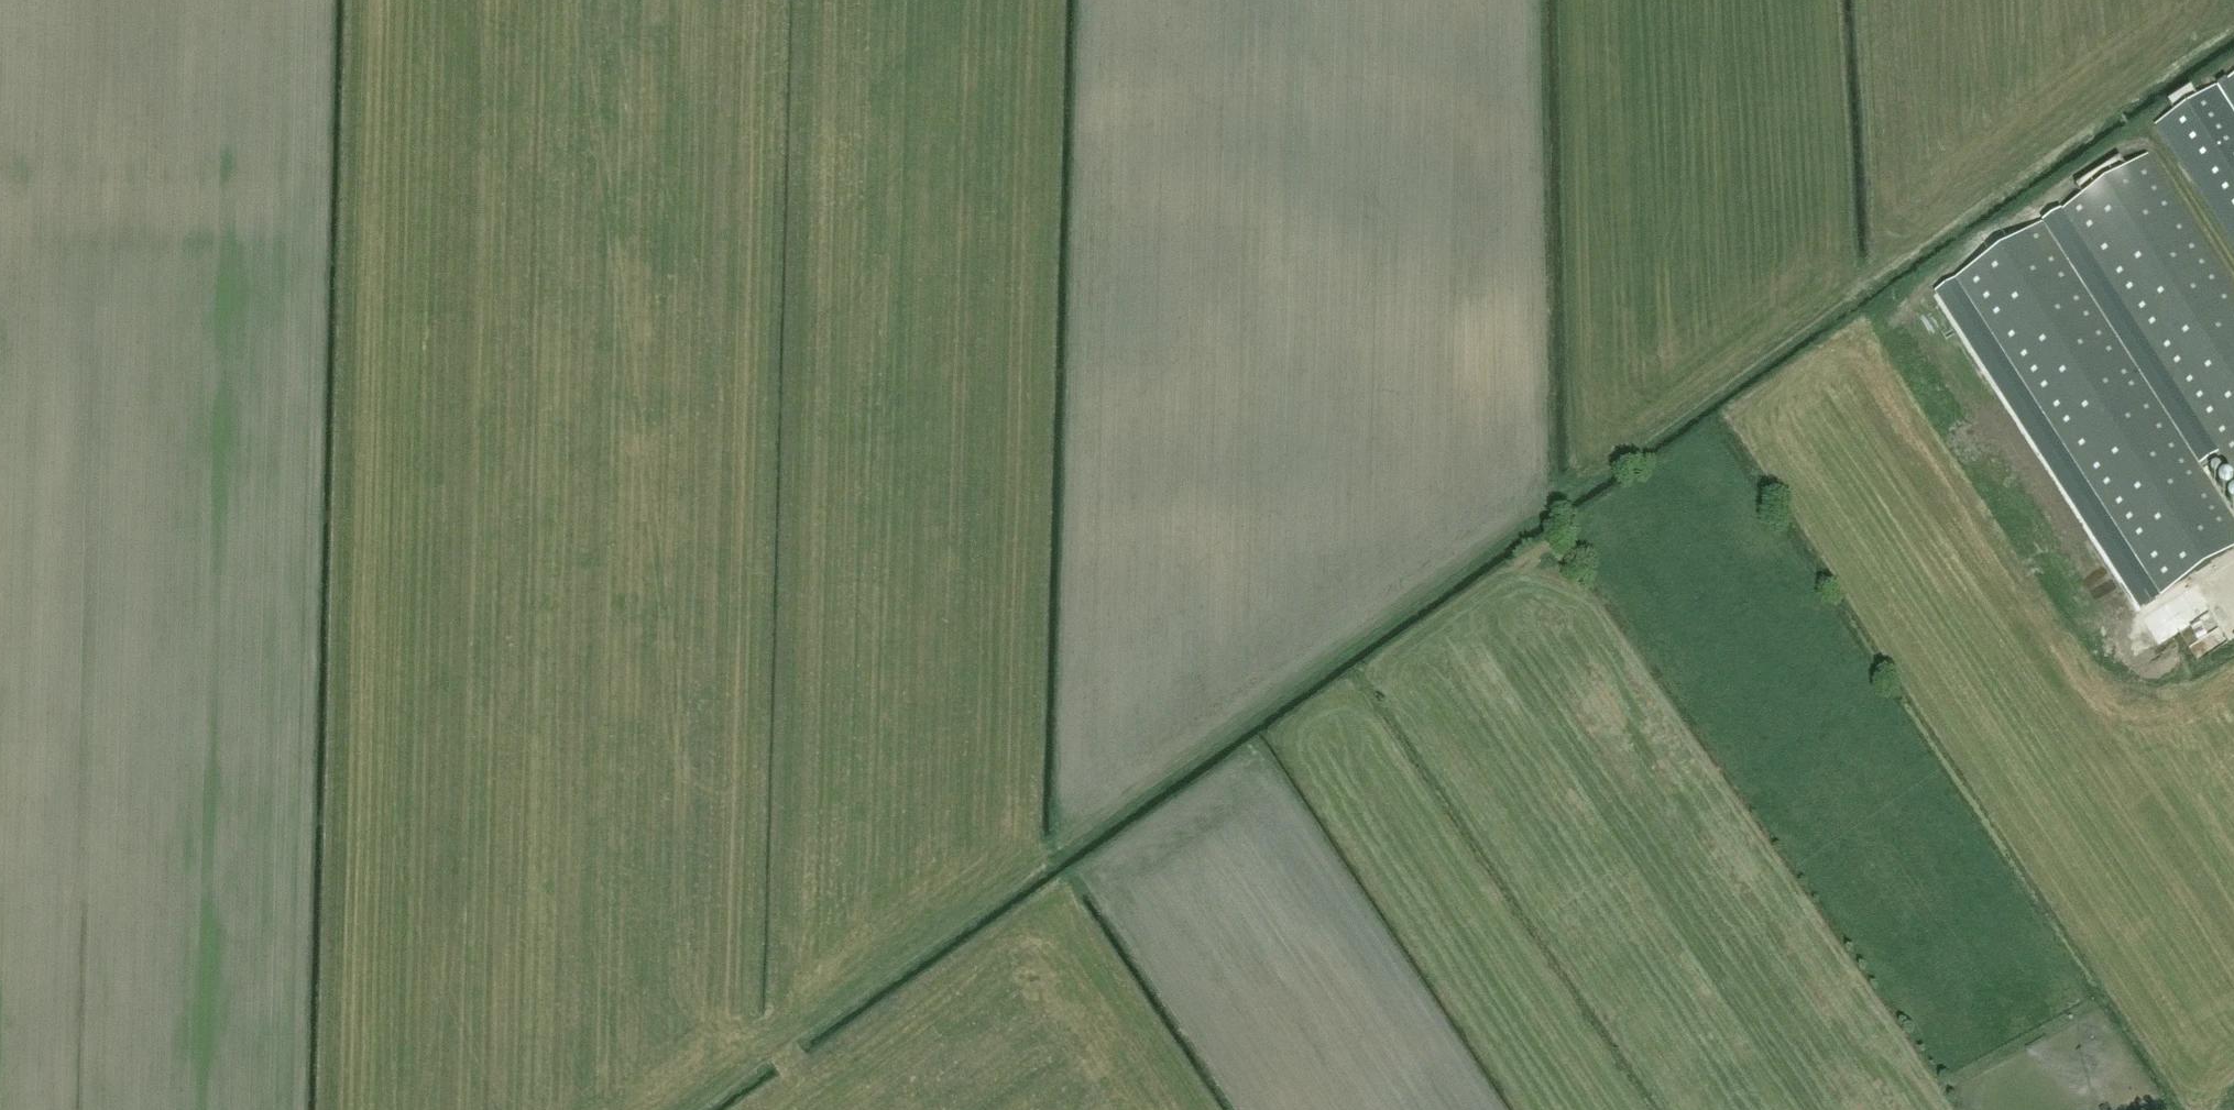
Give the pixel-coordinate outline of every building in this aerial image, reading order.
[(2229,82),(2218,90),(2233,114),(2233,90),(2229,82)] [(2218,90),(2159,128),(2233,245),(2233,114),(2218,90)] [(2065,213),(2233,475),(2233,293),(2148,159),(2065,213)] [(2231,472),(2064,213),(2042,227),(2209,486),(2231,472)] [(1960,280),(2163,596),(2233,550),(2233,524),(2209,486),(2042,227),(1960,280)] [(1959,281),(1948,287),(1938,294),(2142,610),(2162,596),(1959,281)]
